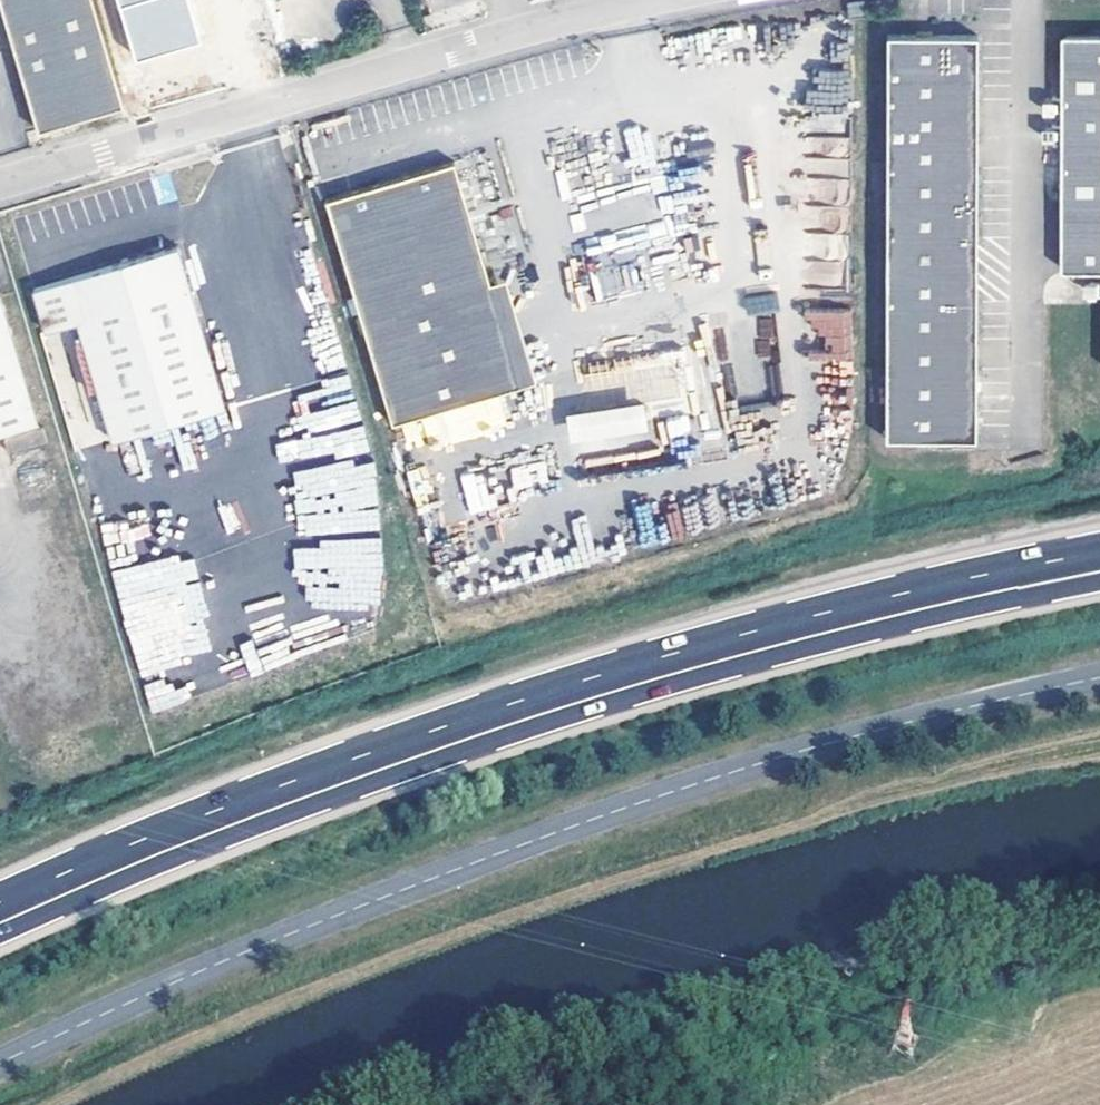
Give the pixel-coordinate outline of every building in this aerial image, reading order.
[(93,0),(0,0),(0,1),(38,129),(124,104),(93,0)] [(867,13),(866,1),(846,4),(848,16),(867,13)] [(981,442),(980,38),(890,38),(891,443),(981,442)] [(1067,40),(1069,277),(1099,277),(1099,40),(1067,40)] [(329,201),(396,423),(522,384),(492,281),(474,221),(471,210),(456,163),(329,201)] [(484,219),(480,207),(471,210),(474,221),(484,219)] [(224,405),(178,246),(67,278),(35,287),(47,331),(80,321),(114,438),(224,405)] [(537,379),(507,277),(492,281),(522,384),(537,379)] [(0,297),(0,429),(37,418),(0,297)] [(823,334),(823,353),(851,353),(850,309),(806,309),(806,335),(823,334)] [(644,408),(567,413),(569,447),(646,442),(644,408)] [(383,608),(381,539),(298,542),(300,611),(383,608)] [(169,678),(143,686),(151,712),(178,704),(169,678)]
